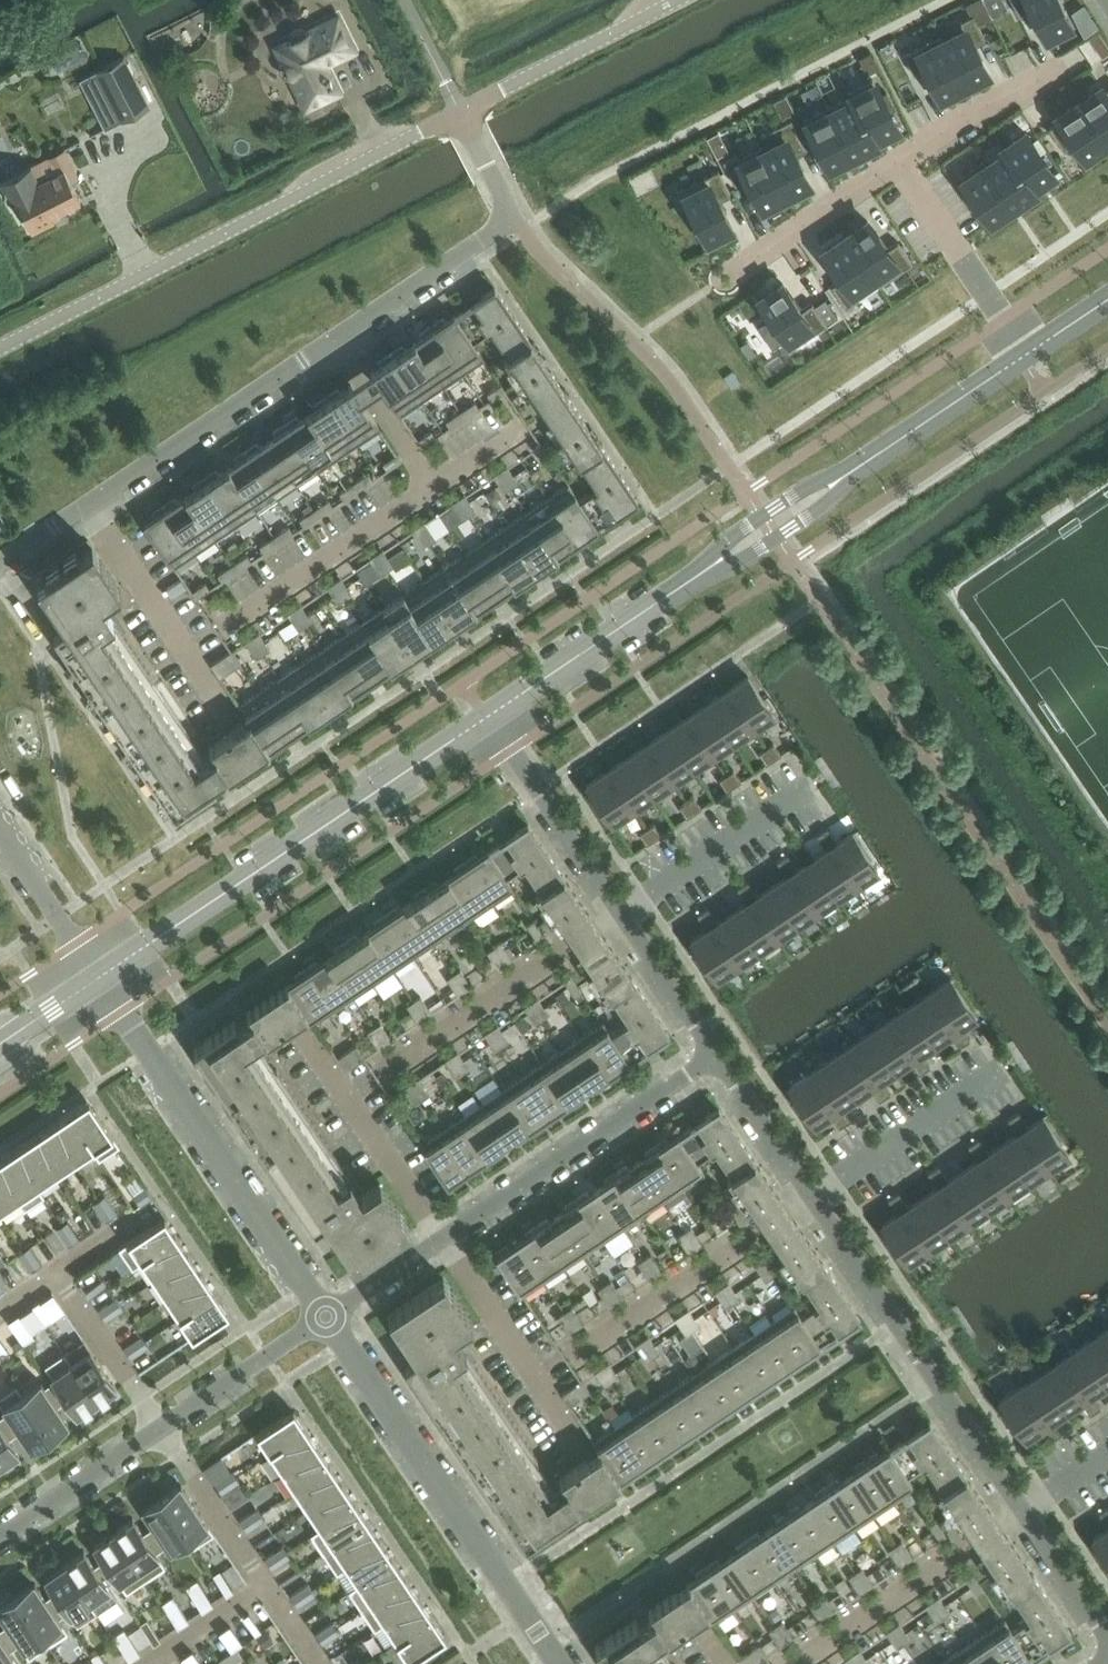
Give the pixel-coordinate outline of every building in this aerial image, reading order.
[(1020,17),(1032,10),(1046,37),(1071,25),(1059,0),(1012,0),(1020,17)] [(1088,11),(1076,19),(1085,34),(1098,26),(1088,11)] [(943,40),(941,41),(965,86),(988,73),(974,45),(986,38),(973,14),(960,21),(964,29),(943,40)] [(282,62),(280,65),(280,70),(282,73),(285,76),(289,77),(293,76),(307,104),(337,90),(325,65),(326,61),(352,48),(338,19),(308,33),(306,30),(302,28),(298,28),(294,30),(291,33),(290,37),(292,41),(291,41),(291,43),(286,58),(285,59),(282,62)] [(1098,30),(1088,37),(1095,47),(1105,40),(1098,30)] [(941,35),(904,54),(914,74),(926,68),(941,98),(965,86),(941,41),(943,40),(941,35)] [(870,52),(859,57),(867,74),(878,68),(870,52)] [(124,56),(98,69),(122,119),(149,105),(124,56)] [(873,78),(848,91),(850,94),(851,94),(876,144),(878,143),(876,139),(898,128),(890,113),(896,110),(886,91),(881,94),(873,78)] [(1080,101),(1107,143),(1107,142),(1107,88),(1105,90),(1102,86),(1080,101)] [(850,94),(829,105),(854,155),(876,144),(851,94),(850,94)] [(786,95),(774,101),(783,117),(794,111),(786,95)] [(1060,119),(1049,127),(1064,150),(1075,142),(1086,157),(1107,143),(1080,101),(1058,116),(1060,119)] [(829,105),(805,118),(830,167),(854,155),(829,105)] [(764,150),(764,151),(787,196),(811,183),(793,149),(804,143),(792,118),(773,128),(780,142),(764,150)] [(719,131),(707,137),(717,157),(729,151),(719,131)] [(1027,132),(1002,149),(1004,152),(1006,151),(1032,189),(1033,188),(1055,174),(1027,132)] [(737,154),(723,161),(735,184),(747,178),(763,208),(787,196),(764,151),(764,150),(762,145),(739,157),(737,154)] [(1004,152),(985,165),(1013,207),(1036,192),(1033,188),(1032,189),(1006,151),(1004,152)] [(66,152),(39,167),(37,163),(2,181),(10,197),(13,196),(32,231),(52,221),(55,219),(53,214),(81,199),(68,174),(75,170),(66,152)] [(985,165),(964,179),(992,221),(1013,207),(985,165)] [(719,169),(681,189),(707,241),(734,227),(719,198),(730,193),(719,169)] [(638,172),(630,177),(638,192),(647,188),(638,172)] [(869,220),(847,235),(878,282),(877,282),(879,286),(913,263),(899,240),(887,248),(869,220)] [(847,235),(824,250),(843,278),(832,285),(846,308),(859,299),(857,295),(877,282),(878,282),(847,235)] [(784,282),(760,299),(792,348),(828,324),(813,302),(802,309),(784,282)] [(519,381),(524,378),(546,363),(496,287),(455,315),(473,343),(474,342),(475,343),(492,331),(509,356),(505,359),(519,381)] [(475,343),(474,342),(473,343),(455,315),(446,321),(445,319),(433,326),(465,373),(485,359),(475,343)] [(465,373),(433,326),(422,334),(424,336),(415,342),(445,386),(465,373)] [(445,386),(415,342),(405,348),(404,346),(392,354),(424,400),(445,386)] [(402,415),(424,400),(392,354),(381,362),(382,364),(372,371),(402,415)] [(524,378),(529,386),(552,371),(546,363),(524,378)] [(570,484),(587,510),(586,510),(598,529),(639,501),(552,371),(529,386),(567,441),(562,444),(576,466),(581,463),(598,488),(581,500),(570,484)] [(328,397),(359,443),(381,429),(381,428),(352,384),(341,391),(340,389),(328,397)] [(352,384),(381,428),(381,429),(382,428),(352,384)] [(488,393),(492,400),(493,400),(507,390),(502,384),(488,393)] [(309,413),(338,458),(359,443),(328,397),(317,405),(318,407),(309,413)] [(461,411),(466,418),(480,408),(476,401),(461,411)] [(466,418),(461,411),(447,421),(451,428),(466,418)] [(287,425),(318,471),(338,458),(309,413),(301,418),(300,416),(287,425)] [(269,440),(299,484),(318,471),(287,425),(276,432),(277,434),(269,440)] [(418,440),(423,447),(437,437),(433,431),(418,440)] [(247,451),(279,498),(299,484),(269,440),(260,446),(259,444),(247,451)] [(542,443),(536,447),(547,464),(553,459),(542,443)] [(229,467),(259,511),(279,498),(247,451),(236,459),(238,461),(229,467)] [(384,463),(389,470),(403,460),(398,453),(384,463)] [(501,470),(512,487),(519,482),(508,466),(501,470)] [(206,479),(238,525),(259,511),(229,467),(219,473),(218,471),(206,479)] [(512,487),(501,470),(495,475),(506,491),(512,487)] [(355,483),(360,489),(374,479),(370,473),(355,483)] [(187,495),(217,539),(238,525),(206,479),(195,487),(196,489),(187,495)] [(360,489),(355,483),(341,492),(345,499),(360,489)] [(587,510),(570,484),(548,498),(578,542),(598,529),(586,510),(587,510)] [(459,499),(470,515),(477,511),(466,494),(459,499)] [(165,506),(197,553),(217,539),(187,495),(178,501),(177,499),(165,506)] [(578,542),(548,498),(529,511),(558,555),(578,542)] [(470,515),(459,499),(453,503),(464,520),(470,515)] [(315,509),(320,516),(334,506),(330,500),(315,509)] [(176,567),(197,553),(165,506),(154,514),(155,516),(146,523),(176,567)] [(320,516),(315,509),(301,519),(305,526),(320,516)] [(558,555),(529,511),(507,525),(537,569),(558,555)] [(419,525),(430,542),(437,537),(426,521),(419,525)] [(430,542),(419,525),(413,530),(424,546),(430,542)] [(537,569),(507,525),(486,540),(516,583),(537,569)] [(276,536),(280,543),(294,533),(290,526),(276,536)] [(280,543),(276,536),(261,546),(266,552),(280,543)] [(467,553),(496,597),(516,583),(486,540),(467,553)] [(217,784),(214,780),(201,762),(145,679),(152,675),(115,620),(116,620),(104,602),(123,589),(94,546),(38,583),(66,624),(55,632),(176,812),(217,784)] [(377,554),(388,570),(395,566),(384,549),(377,554)] [(447,566),(476,610),(496,597),(467,553),(447,566)] [(388,570),(377,554),(371,558),(382,575),(388,570)] [(234,564),(238,571),(253,561),(248,555),(234,564)] [(238,571),(234,564),(219,574),(224,581),(238,571)] [(476,610),(447,566),(426,580),(455,624),(476,610)] [(335,582),(346,598),(353,594),(342,578),(335,582)] [(455,624),(426,580),(404,595),(434,639),(455,624)] [(193,592),(197,599),(211,589),(207,582),(193,592)] [(346,598),(335,582),(329,586),(340,603),(346,598)] [(434,639),(404,595),(383,609),(413,653),(434,639)] [(295,609),(306,625),(313,621),(302,604),(295,609)] [(306,625),(295,609),(289,613),(300,629),(306,625)] [(413,653),(383,609),(362,623),(392,667),(413,653)] [(392,667),(362,623),(343,636),(372,680),(392,667)] [(253,637),(264,653),(271,649),(260,632),(253,637)] [(372,680),(343,636),(323,650),(352,694),(372,680)] [(264,653),(253,637),(247,641),(258,658),(264,653)] [(233,650),(232,651),(212,664),(221,678),(242,663),(233,650)] [(352,694),(323,650),(301,664),(331,708),(352,694)] [(331,708),(301,664),(280,678),(310,722),(331,708)] [(749,675),(728,689),(753,727),(774,713),(749,675)] [(310,722),(280,678),(261,691),(290,735),(310,722)] [(728,689),(708,703),(733,740),(753,727),(728,689)] [(290,735),(261,691),(240,705),(250,720),(251,719),(270,748),(290,735)] [(708,703),(688,716),(713,754),(733,740),(708,703)] [(688,716),(668,730),(693,767),(713,754),(688,716)] [(214,754),(201,762),(214,780),(226,771),(230,776),(270,748),(251,719),(250,720),(250,721),(210,747),(214,754)] [(668,730),(648,743),(673,781),(693,767),(668,730)] [(648,743),(628,756),(653,794),(673,781),(648,743)] [(774,743),(767,748),(774,759),(782,754),(774,743)] [(767,748),(760,753),(767,764),(774,759),(767,748)] [(628,756),(608,770),(634,807),(653,794),(628,756)] [(735,769),(727,774),(735,785),(742,780),(735,769)] [(608,770),(588,784),(613,821),(634,807),(608,770)] [(727,774),(720,779),(727,790),(735,785),(727,774)] [(695,796),(687,801),(695,812),(702,807),(695,796)] [(687,801),(680,806),(687,817),(695,812),(687,801)] [(510,840),(535,878),(556,863),(529,823),(516,832),(518,835),(510,840)] [(655,823),(647,828),(655,839),(662,834),(655,823)] [(828,827),(817,834),(822,841),(833,834),(828,827)] [(647,828),(640,833),(647,844),(655,839),(647,828)] [(838,841),(832,845),(858,882),(879,869),(853,831),(838,841)] [(833,834),(822,841),(827,849),(832,845),(838,841),(833,834)] [(489,850),(508,878),(526,866),(534,878),(535,878),(510,840),(502,845),(500,842),(489,850)] [(827,849),(813,858),(838,896),(858,882),(832,845),(827,849)] [(467,862),(494,903),(515,888),(508,878),(489,850),(479,857),(477,855),(467,862)] [(788,854),(777,861),(782,868),(793,861),(788,854)] [(798,868),(793,872),(818,909),(838,896),(813,858),(798,868)] [(793,861),(782,868),(787,875),(793,872),(798,868),(793,861)] [(448,877),(474,916),(494,903),(467,862),(456,869),(458,871),(448,877)] [(541,899),(568,881),(556,863),(535,878),(534,878),(542,891),(538,894),(541,899)] [(787,875),(773,885),(798,923),(818,909),(793,872),(787,875)] [(427,889),(454,930),(474,916),(448,877),(439,884),(437,881),(427,889)] [(568,881),(541,899),(552,915),(553,916),(573,946),(600,928),(592,917),(590,913),(586,907),(585,906),(584,904),(580,898),(568,881)] [(748,881),(738,888),(742,895),(753,888),(748,881)] [(758,895),(753,899),(778,936),(798,923),(773,885),(758,895)] [(753,888),(742,895),(747,902),(753,899),(758,895),(753,888)] [(408,904),(434,943),(454,930),(427,889),(416,896),(418,898),(408,904)] [(747,902),(733,912),(758,949),(778,936),(753,899),(747,902)] [(387,915),(414,956),(434,943),(408,904),(399,910),(397,908),(387,915)] [(709,907),(698,915),(703,922),(713,915),(709,907)] [(718,922),(713,925),(738,963),(758,949),(733,912),(718,922)] [(368,931),(394,970),(414,956),(387,915),(376,922),(378,925),(368,931)] [(713,915),(703,922),(707,929),(713,925),(718,922),(713,915)] [(539,941),(539,940),(546,936),(535,920),(528,924),(539,941)] [(707,929),(692,939),(717,977),(738,963),(713,925),(707,929)] [(600,928),(573,946),(593,976),(593,977),(605,994),(631,976),(620,958),(616,952),(614,949),(612,946),(609,943),(607,939),(600,928)] [(347,942),(374,983),(394,970),(368,931),(359,937),(358,935),(347,942)] [(329,958),(355,996),(374,983),(347,942),(336,949),(338,951),(329,958)] [(495,947),(506,963),(512,959),(501,942),(495,947)] [(506,963),(495,947),(488,951),(499,967),(506,963)] [(307,969),(335,1010),(355,996),(329,958),(319,964),(318,962),(307,969)] [(314,1024),(335,1010),(307,969),(297,976),(298,978),(288,985),(307,1014),(314,1024)] [(455,973),(466,990),(472,985),(461,969),(455,973)] [(466,990),(455,973),(448,978),(459,994),(466,990)] [(572,975),(565,979),(576,996),(583,991),(572,975)] [(631,976),(605,994),(608,998),(612,995),(621,1008),(622,1007),(643,993),(631,976)] [(951,977),(931,991),(956,1028),(961,1025),(976,1014),(951,977)] [(267,1041),(307,1014),(288,985),(248,1012),(251,1017),(239,1025),(236,1020),(195,1048),(315,1227),(327,1220),(355,1262),(410,1224),(381,1181),(362,1193),(350,1176),(278,1068),(271,1073),(251,1043),(263,1034),(267,1041)] [(931,991),(910,1004),(936,1042),(950,1032),(956,1028),(931,991)] [(622,1007),(647,1044),(666,1032),(668,1035),(670,1033),(643,993),(622,1007)] [(421,996),(415,1000),(426,1016),(432,1012),(421,996)] [(532,1002),(543,1018),(549,1014),(538,997),(532,1002)] [(426,1016),(415,1000),(408,1004),(419,1021),(426,1016)] [(543,1018),(532,1002),(525,1006),(536,1023),(543,1018)] [(910,1004),(891,1018),(916,1055),(921,1052),(936,1042),(910,1004)] [(612,1032),(631,1060),(641,1053),(639,1050),(647,1044),(622,1007),(621,1008),(629,1020),(612,1032)] [(891,1018),(871,1031),(896,1069),(910,1059),(916,1055),(891,1018)] [(376,1026),(387,1043),(394,1038),(383,1021),(376,1026)] [(583,1035),(611,1076),(621,1069),(620,1067),(631,1060),(612,1032),(604,1021),(583,1035)] [(492,1028),(503,1045),(509,1040),(498,1024),(492,1028)] [(956,1028),(950,1032),(955,1039),(966,1032),(961,1025),(956,1028)] [(387,1043),(376,1026),(368,1031),(379,1048),(387,1043)] [(503,1045),(492,1028),(485,1033),(496,1049),(503,1045)] [(871,1031),(851,1044),(876,1082),(881,1078),(896,1069),(871,1031)] [(966,1032),(955,1039),(960,1046),(971,1039),(966,1032)] [(563,1049),(589,1088),(599,1081),(600,1083),(611,1076),(583,1035),(563,1049)] [(358,1044),(338,1058),(346,1070),(366,1056),(358,1044)] [(851,1044),(831,1058),(856,1095),(870,1086),(876,1082),(851,1044)] [(543,1062),(571,1103),(581,1096),(580,1094),(589,1088),(563,1049),(543,1062)] [(452,1055),(463,1072),(470,1067),(458,1051),(452,1055)] [(916,1055),(910,1059),(915,1066),(926,1059),(921,1052),(916,1055)] [(463,1072),(452,1055),(445,1060),(456,1076),(463,1072)] [(831,1058),(811,1071),(836,1109),(841,1105),(856,1095),(831,1058)] [(926,1059),(915,1066),(920,1073),(931,1066),(926,1059)] [(523,1076),(549,1114),(559,1108),(560,1110),(571,1103),(543,1062),(523,1076)] [(811,1071),(790,1085),(815,1123),(830,1112),(836,1109),(811,1071)] [(503,1089),(531,1130),(542,1123),(540,1121),(549,1114),(523,1076),(503,1089)] [(412,1082),(423,1098),(430,1094),(419,1078),(412,1082)] [(876,1082),(870,1086),(875,1093),(886,1085),(881,1078),(876,1082)] [(423,1098),(412,1082),(405,1086),(416,1103),(423,1098)] [(886,1085),(875,1093),(880,1100),(891,1093),(886,1085)] [(483,1102),(509,1141),(519,1135),(520,1137),(531,1130),(503,1089),(483,1102)] [(88,1101),(71,1112),(101,1158),(121,1145),(97,1109),(95,1110),(88,1101)] [(464,1116),(491,1157),(502,1150),(500,1147),(509,1141),(483,1102),(464,1116)] [(836,1109),(830,1112),(835,1119),(846,1112),(841,1105),(836,1109)] [(701,1124),(726,1162),(747,1147),(720,1107),(706,1116),(708,1119),(701,1124)] [(1019,1111),(1008,1118),(1013,1126),(1024,1119),(1019,1111)] [(52,1125),(76,1162),(94,1150),(100,1159),(101,1158),(71,1112),(52,1125)] [(846,1112),(835,1119),(840,1127),(845,1123),(851,1119),(846,1112)] [(1028,1126),(1024,1129),(1049,1166),(1069,1153),(1044,1115),(1028,1126)] [(444,1129),(470,1168),(479,1162),(480,1164),(491,1157),(464,1116),(444,1129)] [(1024,1119),(1013,1126),(1018,1133),(1024,1129),(1028,1126),(1024,1119)] [(680,1134),(699,1162),(716,1150),(724,1162),(726,1162),(701,1124),(693,1129),(691,1126),(680,1134)] [(76,1162),(52,1125),(33,1138),(58,1174),(76,1162)] [(460,1174),(470,1168),(444,1129),(423,1143),(450,1184),(462,1176),(460,1174)] [(1018,1133),(1004,1142),(1029,1180),(1049,1166),(1024,1129),(1018,1133)] [(699,1162),(680,1134),(669,1141),(668,1139),(657,1146),(685,1187),(706,1172),(699,1162)] [(58,1174),(33,1138),(14,1150),(45,1196),(46,1196),(40,1186),(58,1174)] [(979,1138),(968,1145),(973,1152),(979,1148),(984,1145),(979,1138)] [(989,1153),(984,1156),(1009,1193),(1029,1180),(1004,1142),(989,1153)] [(979,1148),(973,1152),(978,1160),(979,1159),(984,1156),(989,1153),(984,1145),(979,1148)] [(648,1155),(639,1161),(665,1200),(685,1187),(657,1146),(647,1153),(648,1155)] [(747,1147),(726,1162),(724,1162),(733,1175),(728,1178),(731,1183),(758,1165),(747,1147)] [(14,1150),(0,1160),(0,1170),(26,1209),(45,1196),(14,1150)] [(978,1160),(964,1169),(979,1192),(989,1207),(1009,1193),(984,1156),(979,1159),(978,1160)] [(628,1165),(617,1172),(645,1213),(665,1200),(639,1161),(629,1168),(628,1165)] [(758,1165),(731,1183),(743,1200),(747,1197),(767,1228),(790,1212),(770,1182),(758,1165)] [(939,1165),(928,1172),(933,1179),(944,1172),(939,1165)] [(949,1179),(944,1183),(969,1220),(979,1213),(989,1207),(979,1192),(964,1169),(949,1179)] [(0,1170),(0,1211),(1,1212),(19,1200),(25,1210),(26,1209),(0,1170)] [(599,1188),(625,1227),(645,1213),(617,1172),(607,1180),(608,1182),(599,1188)] [(944,1172),(933,1179),(938,1186),(944,1183),(949,1179),(944,1172)] [(938,1186),(923,1196),(949,1234),(969,1220),(944,1183),(938,1186)] [(141,1205),(153,1197),(146,1186),(134,1194),(141,1205)] [(577,1199),(605,1240),(625,1227),(599,1188),(589,1194),(588,1192),(577,1199)] [(892,1196),(888,1199),(893,1206),(904,1199),(899,1192),(892,1196)] [(101,1211),(113,1204),(107,1195),(95,1202),(101,1211)] [(909,1206),(903,1210),(929,1247),(949,1234),(923,1196),(909,1206)] [(559,1215),(585,1254),(605,1240),(577,1199),(567,1206),(568,1209),(559,1215)] [(904,1199),(893,1206),(898,1213),(903,1210),(909,1206),(904,1199)] [(113,1204),(101,1211),(107,1220),(118,1212),(113,1204)] [(730,1225),(736,1221),(736,1220),(725,1204),(719,1208),(730,1225)] [(898,1213),(883,1224),(900,1250),(908,1261),(929,1247),(903,1210),(898,1213)] [(790,1212),(767,1228),(788,1258),(782,1261),(783,1262),(794,1279),(822,1260),(810,1243),(790,1212)] [(537,1226),(565,1267),(585,1254),(559,1215),(550,1221),(548,1219),(537,1226)] [(120,1248),(133,1267),(179,1236),(166,1217),(120,1248)] [(64,1236),(75,1229),(69,1220),(58,1228),(64,1236)] [(519,1242),(545,1280),(565,1267),(537,1226),(527,1233),(528,1235),(519,1242)] [(685,1231),(696,1247),(703,1243),(692,1226),(685,1231)] [(75,1229),(64,1236),(69,1245),(81,1237),(75,1229)] [(696,1247),(685,1231),(679,1235),(690,1252),(696,1247)] [(179,1236),(133,1267),(133,1268),(143,1262),(155,1280),(192,1255),(179,1236)] [(524,1294),(545,1280),(519,1242),(510,1248),(508,1246),(496,1254),(524,1294)] [(26,1262),(37,1254),(31,1245),(20,1253),(26,1262)] [(645,1257),(656,1274),(663,1270),(652,1253),(645,1257)] [(37,1254),(26,1262),(32,1270),(43,1263),(37,1254)] [(192,1255),(155,1280),(167,1299),(204,1274),(192,1255)] [(656,1274),(645,1257),(639,1262),(650,1278),(656,1274)] [(773,1276),(769,1270),(762,1259),(756,1264),(767,1280),(773,1276)] [(822,1260),(794,1279),(797,1283),(802,1280),(810,1293),(812,1291),(834,1277),(822,1260)] [(204,1274),(167,1299),(180,1318),(217,1293),(204,1274)] [(607,1487),(588,1459),(560,1477),(564,1483),(552,1491),(532,1461),(539,1457),(466,1349),(467,1349),(455,1331),(474,1319),(444,1275),(389,1312),(417,1354),(406,1362),(526,1542),(568,1514),(564,1509),(576,1501),(580,1506),(607,1487)] [(812,1291),(838,1329),(845,1323),(847,1326),(861,1317),(834,1277),(812,1291)] [(87,1290),(91,1296),(108,1284),(105,1278),(87,1290)] [(605,1284),(617,1301),(623,1296),(612,1280),(605,1284)] [(722,1286),(733,1302),(740,1298),(729,1282),(722,1286)] [(617,1301),(605,1284),(599,1289),(610,1305),(617,1301)] [(733,1302),(722,1286),(716,1290),(727,1307),(733,1302)] [(801,1317),(820,1345),(832,1337),(830,1334),(838,1329),(812,1291),(810,1293),(818,1305),(801,1317)] [(229,1311),(217,1293),(180,1318),(193,1337),(220,1319),(219,1317),(229,1311)] [(108,1303),(116,1314),(125,1308),(117,1297),(108,1303)] [(41,1302),(35,1306),(50,1328),(56,1324),(41,1302)] [(116,1314),(108,1303),(99,1309),(107,1320),(116,1314)] [(774,1319),(801,1361),(812,1353),(810,1351),(820,1345),(801,1317),(794,1306),(774,1319)] [(566,1311),(577,1327),(583,1323),(572,1307),(566,1311)] [(700,1325),(689,1309),(689,1308),(682,1313),(693,1329),(700,1325)] [(577,1327),(566,1311),(559,1315),(570,1332),(577,1327)] [(687,1334),(693,1329),(682,1313),(676,1317),(687,1334)] [(21,1315),(10,1322),(25,1344),(36,1337),(21,1315)] [(801,1361),(774,1319),(754,1333),(780,1372),(789,1366),(791,1368),(801,1361)] [(1081,1345),(1106,1382),(1107,1381),(1107,1342),(1101,1331),(1081,1345)] [(734,1346),(761,1387),(772,1380),(771,1378),(780,1372),(754,1333),(734,1346)] [(134,1341),(141,1352),(150,1346),(143,1335),(134,1341)] [(643,1339),(654,1356),(660,1352),(649,1335),(643,1339)] [(1,1361),(11,1354),(0,1337),(0,1360),(1,1361)] [(654,1356),(643,1339),(636,1344),(647,1360),(654,1356)] [(141,1352),(134,1341),(125,1347),(132,1358),(141,1352)] [(1081,1345),(1061,1358),(1086,1396),(1092,1392),(1106,1382),(1081,1345)] [(714,1360),(740,1399),(749,1392),(751,1395),(761,1387),(734,1346),(714,1360)] [(65,1352),(98,1401),(118,1388),(92,1348),(73,1360),(66,1351),(65,1352)] [(51,1383),(63,1402),(68,1398),(79,1414),(98,1401),(65,1352),(46,1365),(56,1379),(51,1383)] [(1061,1358),(1041,1372),(1066,1409),(1081,1399),(1086,1396),(1061,1358)] [(694,1373),(722,1414),(732,1407),(731,1405),(740,1399),(714,1360),(694,1373)] [(603,1366),(614,1383),(620,1378),(609,1362),(603,1366)] [(614,1383),(603,1366),(596,1371),(607,1387),(614,1383)] [(1041,1372),(1021,1385),(1046,1422),(1052,1419),(1066,1409),(1041,1372)] [(674,1386),(700,1425),(709,1419),(711,1421),(722,1414),(694,1373),(674,1386)] [(17,1385),(50,1434),(69,1421),(59,1405),(63,1402),(51,1383),(46,1386),(43,1381),(24,1393),(18,1384),(17,1385)] [(15,1434),(20,1431),(30,1447),(50,1434),(17,1385),(0,1396),(0,1402),(7,1412),(2,1415),(15,1434)] [(1006,1395),(1000,1399),(1004,1404),(1013,1418),(1026,1436),(1041,1426),(1046,1422),(1021,1385),(1006,1395)] [(654,1400),(682,1441),(692,1434),(691,1432),(700,1425),(674,1386),(654,1400)] [(1086,1396),(1081,1399),(1086,1406),(1097,1399),(1092,1392),(1086,1396)] [(1097,1399),(1086,1406),(1091,1414),(1101,1406),(1097,1399)] [(634,1413),(660,1452),(670,1446),(671,1448),(682,1441),(654,1400),(634,1413)] [(258,1433),(271,1453),(308,1428),(296,1410),(286,1417),(285,1415),(258,1433)] [(660,1452),(634,1413),(614,1427),(642,1468),(652,1461),(651,1458),(660,1452)] [(2,1415),(0,1417),(0,1465),(1,1466),(21,1453),(10,1438),(15,1434),(2,1415)] [(1046,1422),(1041,1426),(1046,1433),(1057,1426),(1052,1419),(1046,1422)] [(911,1438),(936,1475),(957,1461),(930,1421),(917,1430),(919,1433),(911,1438)] [(1057,1426),(1046,1433),(1051,1440),(1061,1433),(1057,1426)] [(599,1452),(618,1480),(630,1473),(631,1475),(642,1468),(614,1427),(593,1441),(600,1451),(599,1452)] [(308,1428),(271,1453),(284,1472),(320,1447),(308,1428)] [(890,1447),(909,1476),(927,1464),(935,1476),(936,1475),(911,1438),(903,1443),(901,1440),(890,1447)] [(320,1447),(284,1472),(296,1490),(333,1466),(320,1447)] [(878,1452),(868,1460),(895,1501),(916,1486),(909,1476),(890,1447),(880,1455),(878,1452)] [(607,1487),(618,1480),(599,1452),(588,1459),(607,1487)] [(849,1475),(875,1514),(895,1501),(868,1460),(857,1467),(858,1469),(849,1475)] [(942,1496),(969,1478),(957,1461),(936,1475),(935,1476),(943,1489),(939,1492),(942,1496)] [(333,1466),(296,1490),(309,1509),(346,1485),(333,1466)] [(225,1476),(232,1487),(241,1481),(233,1470),(225,1476)] [(828,1486),(855,1527),(875,1514),(849,1475),(840,1481),(838,1479),(828,1486)] [(232,1487),(225,1476),(216,1482),(223,1493),(232,1487)] [(969,1478),(942,1496),(953,1513),(954,1514),(958,1511),(978,1541),(1001,1526),(981,1496),(969,1478)] [(182,1484),(163,1497),(196,1546),(215,1533),(182,1484)] [(346,1485),(309,1509),(321,1527),(312,1534),(358,1503),(346,1485)] [(809,1502),(836,1541),(855,1527),(828,1486),(817,1493),(819,1496),(809,1502)] [(149,1529),(162,1548),(166,1545),(170,1550),(189,1537),(195,1547),(196,1546),(163,1497),(143,1510),(154,1526),(149,1529)] [(788,1513),(816,1554),(836,1541),(809,1502),(800,1508),(799,1506),(788,1513)] [(358,1503),(312,1534),(325,1553),(371,1522),(358,1503)] [(1099,1512),(1104,1520),(1107,1517),(1107,1506),(1099,1512)] [(250,1514),(257,1525),(266,1519),(259,1508),(250,1514)] [(770,1529),(796,1567),(816,1554),(788,1513),(777,1520),(779,1522),(770,1529)] [(257,1525),(250,1514),(241,1520),(248,1531),(257,1525)] [(114,1530),(147,1579),(167,1566),(157,1551),(162,1548),(149,1529),(144,1532),(134,1516),(114,1530)] [(947,1534),(939,1523),(936,1518),(929,1522),(940,1539),(947,1534)] [(371,1522),(325,1553),(338,1572),(384,1541),(371,1522)] [(1001,1526),(978,1541),(998,1571),(994,1574),(995,1575),(1006,1591),(1033,1573),(1021,1556),(1001,1526)] [(1093,1537),(1107,1559),(1107,1527),(1093,1537)] [(748,1540),(776,1581),(796,1567),(770,1529),(760,1535),(759,1533),(748,1540)] [(100,1562),(113,1581),(118,1578),(127,1592),(147,1579),(114,1530),(95,1543),(105,1559),(100,1562)] [(730,1555),(756,1594),(776,1581),(748,1540),(737,1547),(739,1549),(730,1555)] [(896,1544),(907,1561),(913,1557),(902,1540),(896,1544)] [(384,1541),(338,1572),(338,1573),(347,1567),(359,1584),(350,1590),(350,1591),(396,1560),(384,1541)] [(907,1561),(896,1544),(889,1549),(900,1565),(907,1561)] [(275,1551),(282,1562),(291,1556),(284,1545),(275,1551)] [(113,1581),(100,1562),(95,1565),(85,1549),(65,1562),(92,1602),(112,1589),(108,1584),(113,1581)] [(282,1562),(275,1551),(266,1557),(274,1568),(282,1562)] [(708,1567),(736,1608),(756,1594),(730,1555),(720,1562),(719,1559),(708,1567)] [(396,1560),(350,1591),(363,1610),(409,1579),(396,1560)] [(52,1594),(64,1613),(69,1610),(79,1625),(99,1612),(92,1602),(65,1562),(46,1576),(56,1591),(52,1594)] [(688,1584),(707,1612),(708,1612),(715,1622),(736,1608),(708,1567),(698,1574),(699,1576),(688,1584)] [(856,1571),(867,1588),(874,1583),(863,1567),(856,1571)] [(227,1592),(233,1588),(221,1570),(214,1574),(227,1592)] [(867,1588),(856,1571),(849,1576),(860,1592),(867,1588)] [(973,1573),(967,1577),(966,1577),(977,1594),(984,1589),(973,1573)] [(1033,1573),(1006,1591),(1009,1596),(1014,1593),(1022,1606),(1023,1605),(1044,1591),(1033,1573)] [(202,1609),(213,1602),(198,1579),(187,1587),(202,1609)] [(409,1579),(363,1610),(376,1629),(421,1598),(409,1579)] [(17,1595),(50,1644),(69,1631),(59,1617),(64,1613),(52,1594),(47,1598),(36,1582),(17,1595)] [(300,1589),(308,1600),(317,1594),(309,1583),(300,1589)] [(596,1645),(608,1663),(668,1663),(652,1640),(664,1632),(668,1638),(687,1626),(696,1620),(707,1612),(688,1584),(677,1591),(650,1609),(649,1610),(652,1614),(640,1622),(637,1618),(636,1618),(597,1644),(597,1645),(596,1645)] [(308,1600),(300,1589),(291,1595),(299,1606),(308,1600)] [(1023,1605),(1048,1642),(1056,1637),(1058,1640),(1071,1631),(1044,1591),(1023,1605)] [(816,1598),(827,1614),(834,1610),(823,1594),(816,1598)] [(16,1646),(20,1643),(30,1657),(50,1644),(17,1595),(0,1606),(0,1613),(8,1624),(3,1627),(16,1646)] [(933,1600),(944,1616),(950,1612),(939,1595),(933,1600)] [(178,1625),(189,1618),(174,1596),(163,1603),(178,1625)] [(421,1598),(376,1629),(376,1630),(385,1623),(397,1640),(388,1646),(388,1647),(434,1616),(421,1598)] [(827,1614),(816,1598),(810,1602),(821,1619),(827,1614)] [(944,1616),(933,1600),(926,1604),(937,1620),(944,1616)] [(1013,1630),(1032,1658),(1043,1650),(1041,1647),(1048,1642),(1023,1605),(1022,1606),(1030,1618),(1013,1630)] [(245,1617),(257,1635),(262,1631),(251,1613),(245,1617)] [(388,1647),(399,1663),(406,1663),(438,1643),(436,1641),(446,1634),(434,1616),(388,1647)] [(154,1641),(160,1637),(148,1619),(141,1623),(154,1641)] [(1005,1663),(1022,1663),(1032,1658),(1013,1630),(1006,1619),(984,1633),(1005,1663)] [(776,1625),(787,1641),(794,1637),(783,1620),(776,1625)] [(326,1627),(333,1638),(342,1632),(334,1621),(326,1627)] [(893,1626),(904,1643),(911,1638),(900,1622),(893,1626)] [(787,1641),(776,1625),(770,1629),(781,1646),(787,1641)] [(226,1630),(238,1647),(244,1643),(232,1626),(226,1630)] [(904,1643),(893,1626),(886,1631),(897,1647),(904,1643)] [(20,1663),(11,1649),(16,1646),(3,1627),(0,1629),(0,1663),(20,1663)] [(333,1638),(326,1627),(317,1633),(324,1644),(333,1638)] [(129,1658),(140,1651),(125,1629),(114,1636),(129,1658)] [(238,1647),(226,1630),(221,1633),(233,1651),(238,1647)] [(976,1663),(1005,1663),(984,1633),(964,1647),(976,1663)] [(760,1644),(750,1650),(758,1661),(767,1655),(760,1644)] [(947,1663),(976,1663),(964,1647),(945,1660),(947,1663)] [(860,1663),(870,1663),(860,1649),(853,1653),(860,1663)] [(750,1650),(740,1657),(745,1663),(753,1663),(758,1661),(750,1650)] [(99,1651),(92,1656),(98,1663),(107,1663),(99,1651)] [(195,1663),(203,1663),(194,1651),(189,1655),(195,1663)] [(853,1653),(847,1658),(851,1663),(860,1663),(853,1653)] [(189,1655),(183,1658),(187,1663),(195,1663),(189,1655)]
